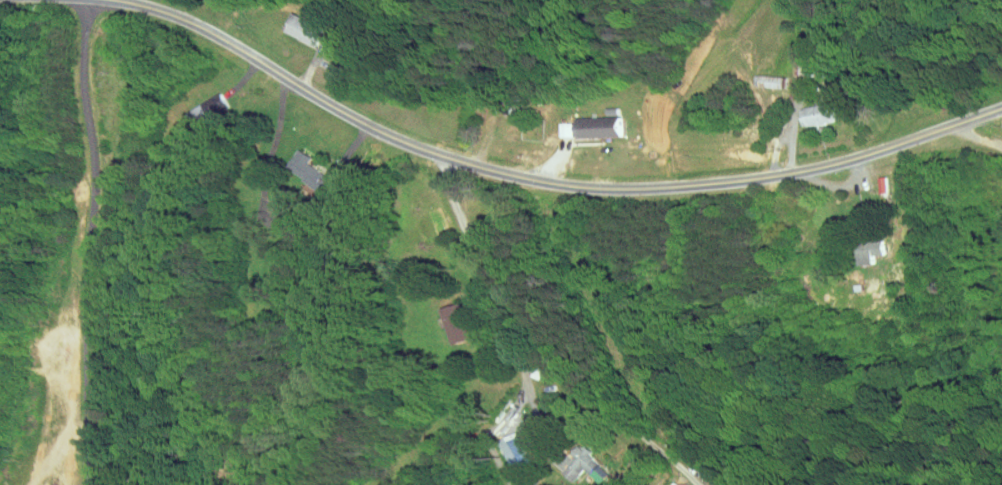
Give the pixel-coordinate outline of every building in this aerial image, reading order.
[(318,21),(286,8),(279,27),(311,40),(318,21)] [(220,99),(212,86),(178,107),(186,120),(220,99)] [(793,120),(830,115),(828,97),(790,101),(793,120)] [(568,131),(616,130),(616,111),(568,112),(568,131)] [(549,130),(562,130),(562,117),(549,117),(549,130)] [(300,158),(305,151),(292,143),(280,164),(321,189),(330,176),(300,158)] [(872,187),(881,186),(879,170),(869,171),(872,187)] [(287,190),(273,179),(262,194),(275,205),(287,190)] [(439,302),(447,338),(466,334),(457,298),(439,302)] [(594,472),(603,461),(588,448),(580,457),(575,452),(563,467),(575,477),(585,465),(594,472)]
